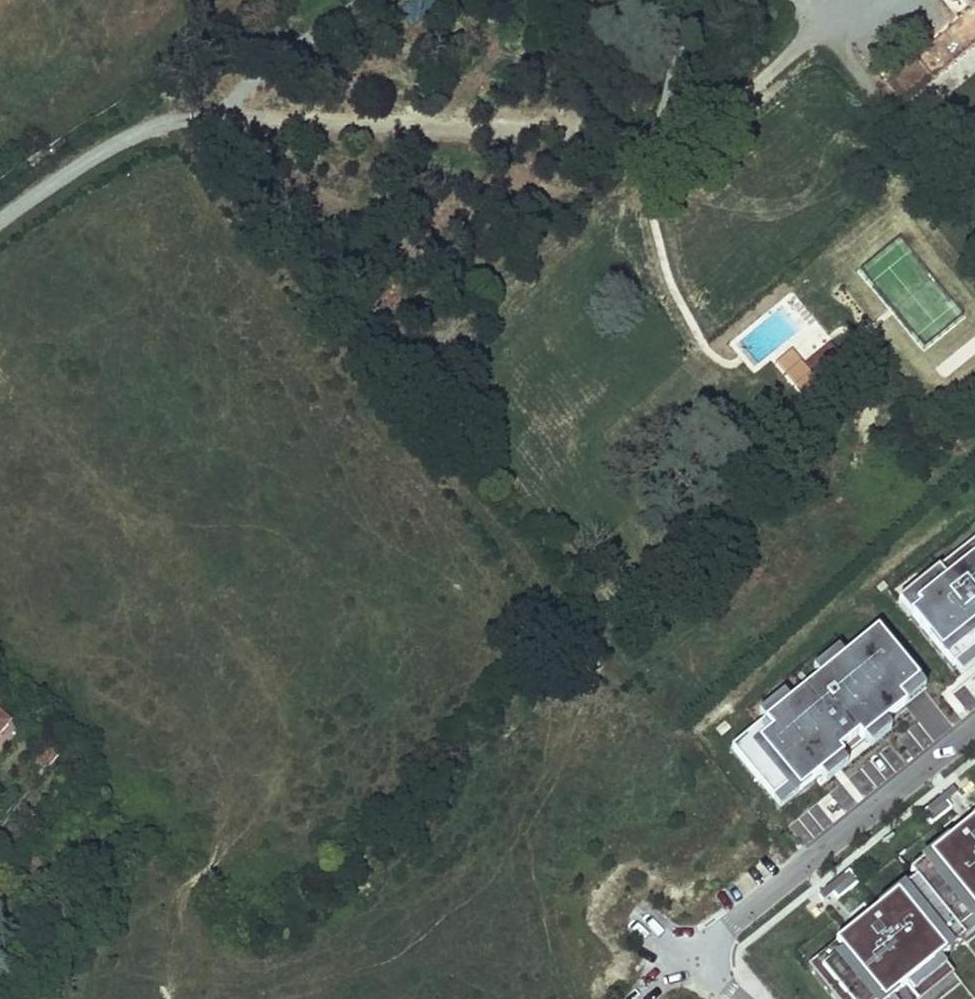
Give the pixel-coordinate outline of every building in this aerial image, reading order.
[(969,11),(892,75),(903,90),(931,79),(974,43),(974,0),(960,0),(969,11)] [(804,367),(821,386),(847,364),(830,345),(804,367)] [(902,605),(956,672),(974,656),(974,545),(948,567),(958,579),(950,585),(941,573),(902,605)] [(882,637),(767,721),(777,734),(762,745),(802,800),(853,764),(842,756),(862,742),(865,746),(909,714),(901,703),(920,689),(882,637)] [(820,682),(844,664),(838,656),(814,673),(820,682)] [(48,744),(37,757),(51,770),(62,757),(48,744)] [(833,998),(974,998),(974,822),(910,874),(918,884),(810,971),(833,998)]
